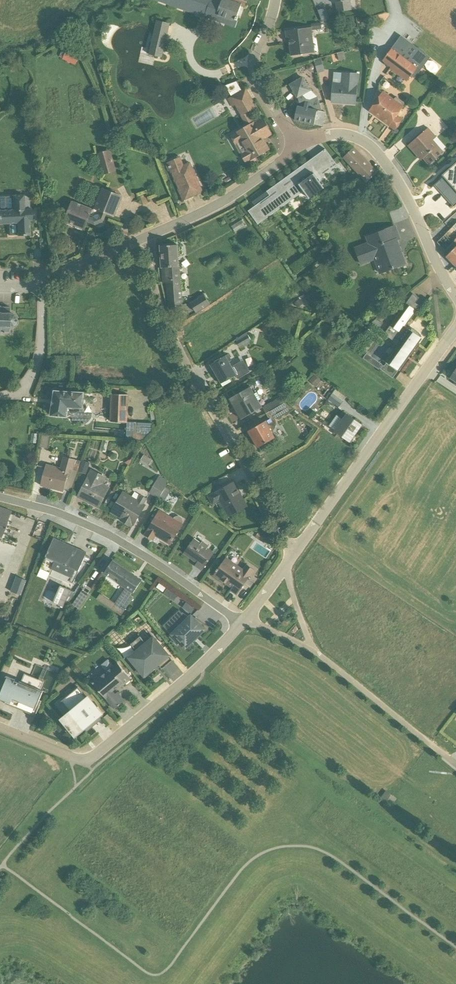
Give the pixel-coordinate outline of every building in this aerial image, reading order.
[(206,18),(212,0),(153,0),(206,18)] [(321,9),(323,21),(334,20),(332,7),(321,9)] [(157,21),(149,54),(163,58),(170,24),(157,21)] [(321,23),(311,24),(312,27),(285,31),(286,39),(288,39),(291,56),(315,53),(312,31),(322,30),(321,23)] [(411,76),(414,78),(430,58),(425,54),(425,52),(420,48),(417,49),(400,37),(382,61),(390,68),(390,69),(407,82),(411,76)] [(81,53),(63,46),(58,58),(76,65),(81,53)] [(337,54),(339,61),(345,59),(343,52),(337,54)] [(318,73),(325,72),(321,58),(314,60),(318,73)] [(331,103),(356,105),(358,74),(334,73),(331,103)] [(311,91),(307,83),(303,77),(290,85),(297,97),(298,98),(301,107),(298,106),(295,120),(322,126),(326,112),(322,111),(318,98),(311,91)] [(253,102),(246,90),(242,92),(240,88),(236,82),(226,86),(232,97),(228,100),(232,108),(235,106),(246,125),(232,133),(234,136),(233,139),(234,140),(236,142),(238,143),(240,146),(243,151),(239,154),(246,166),(256,160),(255,159),(269,150),(266,144),(263,139),(271,134),(262,118),(254,123),(248,112),(255,107),(253,102)] [(395,129),(401,120),(396,116),(404,105),(404,103),(397,98),(395,98),(394,100),(383,93),(370,111),(395,129)] [(407,146),(420,161),(423,159),(429,165),(444,152),(433,140),(436,137),(428,128),(407,146)] [(377,173),(353,148),(343,158),(366,183),(377,173)] [(250,213),(258,225),(304,192),(309,199),(324,188),(319,181),(338,167),(333,160),(325,149),(313,158),(287,177),(263,194),(252,202),(255,206),(248,211),(250,213)] [(117,171),(111,150),(97,154),(103,175),(117,171)] [(196,195),(195,193),(202,190),(190,163),(184,165),(181,158),(167,164),(167,165),(166,166),(168,172),(171,171),(183,200),(196,195)] [(436,187),(453,206),(455,204),(455,183),(450,176),(436,187)] [(65,217),(63,222),(66,223),(66,224),(72,227),(73,226),(76,227),(75,228),(82,230),(82,229),(85,230),(88,222),(97,226),(103,224),(107,214),(115,217),(123,197),(118,194),(115,192),(113,190),(110,190),(107,190),(103,188),(94,209),(93,210),(73,201),(71,206),(69,205),(67,206),(65,206),(63,209),(63,211),(63,212),(63,215),(65,217)] [(11,195),(12,209),(0,210),(0,224),(16,223),(17,236),(29,235),(28,221),(31,220),(30,209),(29,209),(28,197),(23,197),(23,195),(11,195)] [(242,220),(232,227),(235,232),(245,226),(242,220)] [(367,242),(354,248),(361,266),(374,261),(380,275),(407,264),(398,241),(401,239),(395,224),(365,237),(367,242)] [(437,242),(448,254),(446,257),(455,266),(455,267),(455,266),(455,224),(437,242)] [(178,245),(161,246),(162,267),(164,283),(167,283),(169,307),(183,307),(183,306),(178,245)] [(207,262),(211,268),(216,265),(215,264),(221,261),(219,256),(207,262)] [(420,298),(413,293),(384,334),(394,341),(396,337),(401,341),(386,362),(399,371),(418,344),(417,343),(422,336),(419,332),(414,329),(410,328),(408,330),(405,328),(420,306),(416,303),(420,298)] [(196,313),(210,305),(204,295),(190,303),(196,313)] [(8,333),(8,328),(9,327),(11,326),(11,327),(12,326),(13,325),(14,323),(15,324),(15,323),(15,321),(15,319),(15,318),(15,317),(14,317),(13,315),(13,314),(11,314),(9,314),(9,313),(8,313),(8,307),(0,307),(0,333),(8,333)] [(371,324),(379,329),(383,323),(377,319),(371,324)] [(236,340),(240,348),(244,346),(250,343),(250,339),(247,333),(236,340)] [(382,364),(367,353),(363,358),(379,369),(382,364)] [(229,354),(210,365),(223,387),(231,382),(229,379),(236,375),(238,379),(250,372),(243,360),(232,366),(230,362),(232,360),(229,354)] [(393,378),(398,372),(387,363),(384,366),(383,366),(381,369),(393,378)] [(321,381),(314,375),(309,380),(316,387),(321,381)] [(251,387),(229,399),(241,420),(263,407),(259,401),(261,399),(257,392),(255,394),(251,387)] [(329,392),(326,397),(328,400),(339,407),(346,397),(336,390),(332,394),(329,392)] [(73,421),(84,421),(84,424),(89,422),(91,420),(92,417),(92,413),(84,412),(85,393),(55,391),(51,416),(73,418),(73,421)] [(129,395),(111,394),(111,422),(127,423),(126,439),(127,440),(145,440),(152,431),(152,423),(128,422),(129,395)] [(284,403),(281,397),(263,407),(266,414),(284,403)] [(276,419),(294,409),(285,403),(266,414),(269,419),(248,431),(258,448),(275,438),(272,432),(274,430),(276,427),(276,424),(276,419)] [(343,412),(340,417),(337,415),(329,426),(335,430),(350,441),(361,425),(343,412)] [(48,448),(50,436),(42,436),(40,447),(41,447),(48,448)] [(109,441),(103,439),(100,451),(106,452),(109,441)] [(71,491),(80,461),(64,457),(61,469),(47,465),(41,485),(63,492),(64,491),(65,489),(71,491)] [(77,497),(99,509),(111,487),(109,487),(111,483),(106,480),(107,477),(92,470),(77,497)] [(177,491),(165,486),(169,479),(159,474),(151,491),(171,501),(174,494),(175,494),(177,491)] [(223,487),(207,496),(213,505),(220,501),(228,516),(246,506),(239,495),(240,494),(233,482),(232,483),(231,480),(222,485),(223,487)] [(109,504),(115,493),(112,491),(106,502),(109,504)] [(111,513),(120,518),(119,520),(131,527),(132,526),(133,526),(146,504),(145,504),(147,499),(141,495),(138,500),(124,491),(111,513)] [(111,508),(119,495),(116,493),(109,507),(111,508)] [(0,507),(0,537),(1,538),(10,511),(0,507)] [(156,516),(144,535),(153,540),(156,537),(170,545),(183,523),(182,523),(183,521),(182,519),(182,518),(181,517),(179,516),(176,516),(175,517),(174,518),(160,510),(159,511),(156,509),(153,514),(156,516)] [(260,529),(256,536),(266,543),(271,537),(260,529)] [(54,538),(37,576),(47,580),(50,573),(52,569),(71,578),(70,581),(73,583),(87,553),(54,538)] [(195,566),(202,571),(214,553),(208,548),(209,546),(203,541),(201,543),(194,538),(183,554),(196,563),(195,566)] [(226,557),(214,575),(232,588),(230,590),(237,595),(254,570),(247,565),(243,570),(226,557)] [(132,573),(113,560),(104,574),(125,588),(116,603),(101,593),(97,599),(122,615),(134,597),(131,595),(132,593),(134,594),(141,583),(130,575),(131,574),(132,573)] [(61,586),(53,603),(64,607),(66,602),(69,603),(74,592),(61,586)] [(167,588),(163,594),(174,602),(178,596),(167,588)] [(90,594),(83,589),(73,604),(80,609),(90,594)] [(182,613),(179,610),(164,625),(172,634),(169,637),(177,645),(180,642),(185,648),(200,633),(198,631),(204,626),(196,617),(194,618),(191,615),(188,618),(183,613),(182,613)] [(291,619),(287,616),(284,619),(283,621),(286,625),(291,619)] [(173,660),(154,636),(146,642),(141,636),(131,644),(136,650),(129,656),(146,677),(155,670),(153,668),(158,664),(162,669),(173,660)] [(115,709),(125,700),(118,692),(115,693),(113,691),(119,686),(121,687),(131,679),(118,662),(114,665),(108,659),(102,665),(107,671),(100,676),(98,675),(91,681),(115,709)] [(0,692),(0,698),(4,700),(3,701),(36,715),(42,700),(40,699),(43,690),(41,689),(44,681),(25,673),(22,682),(7,676),(0,692)] [(86,697),(78,687),(61,701),(70,711),(60,718),(76,737),(85,729),(87,732),(104,718),(102,715),(104,714),(88,695),(86,697)] [(390,804),(396,797),(387,790),(381,797),(390,804)]
